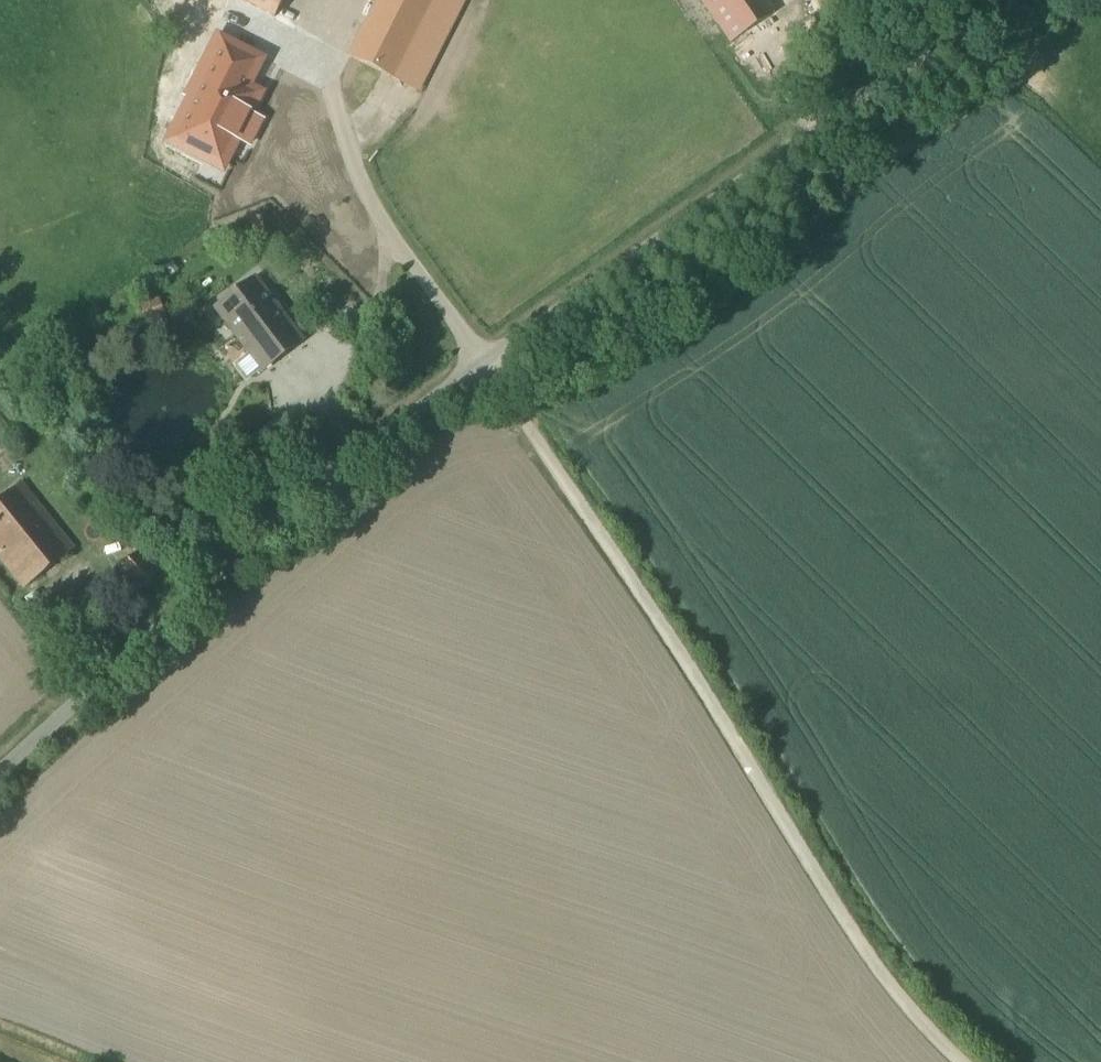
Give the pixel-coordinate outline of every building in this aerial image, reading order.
[(267,24),(278,0),(219,0),(267,24)] [(342,62),(414,98),(465,0),(373,0),(342,62)] [(715,39),(767,20),(759,0),(700,0),(715,39)] [(261,73),(209,49),(162,148),(210,171),(223,143),(250,156),(273,109),(249,98),(261,73)] [(243,281),(205,311),(257,374),(295,343),(243,281)] [(139,314),(142,325),(161,320),(158,309),(139,314)] [(20,593),(52,565),(0,502),(0,569),(20,593)]
